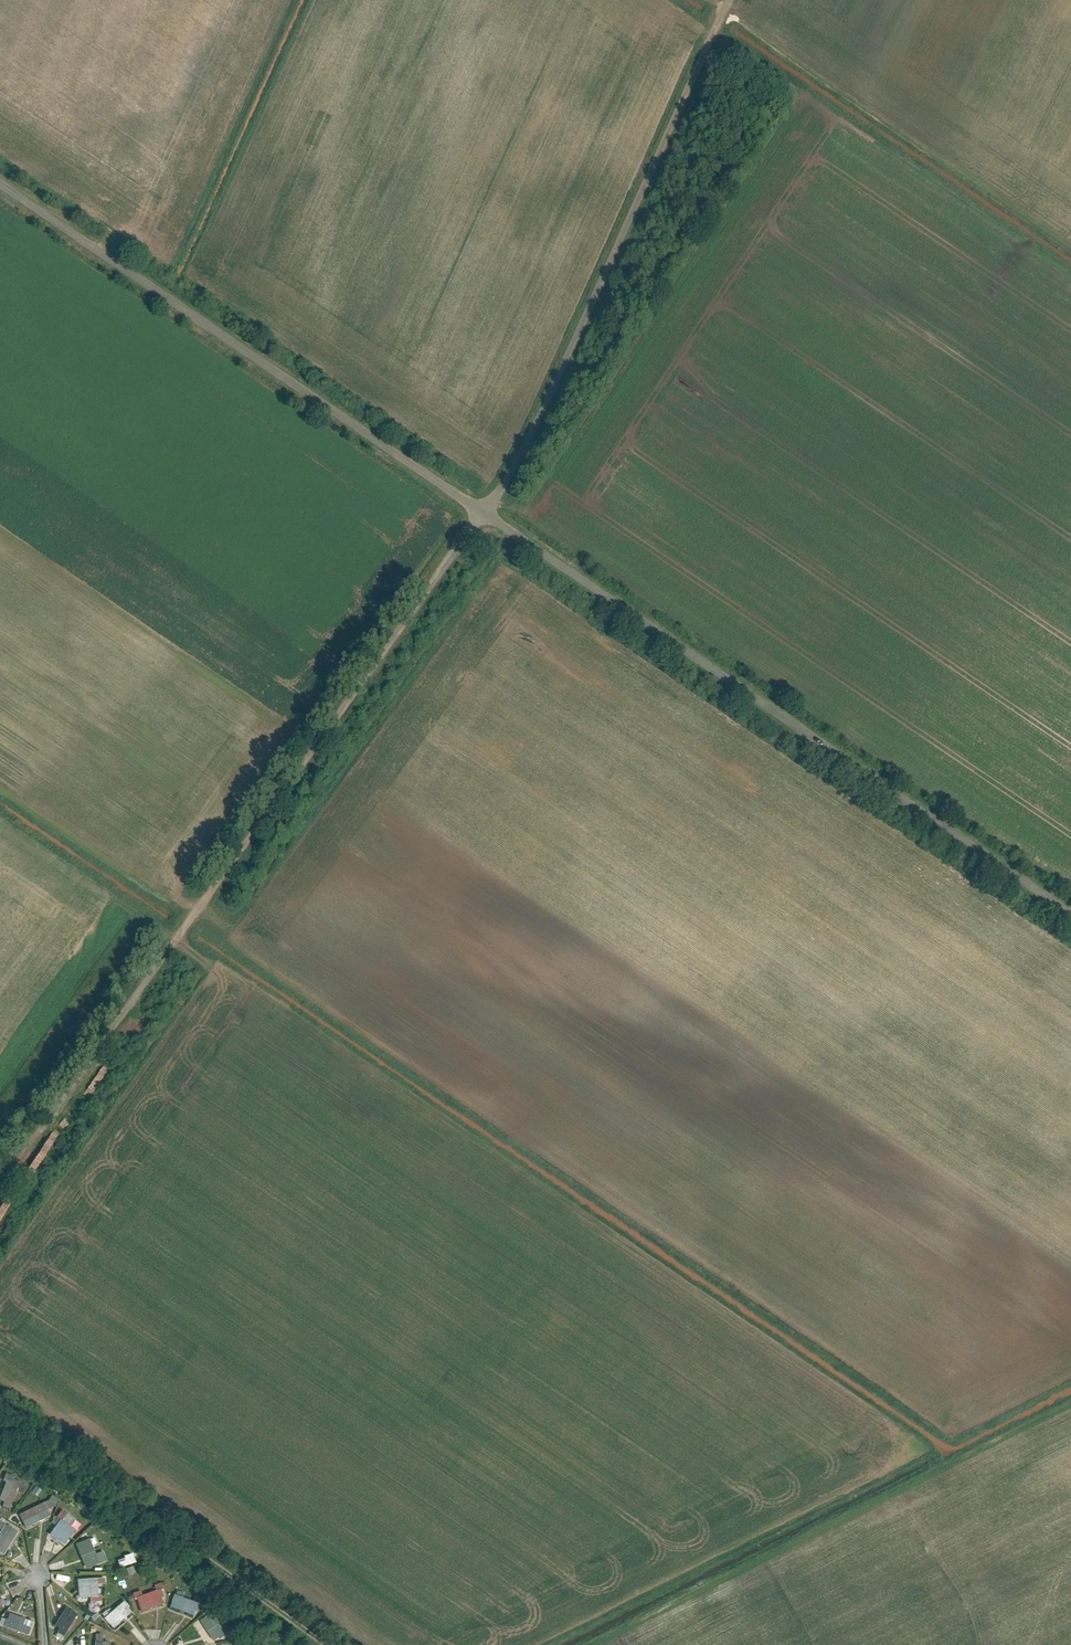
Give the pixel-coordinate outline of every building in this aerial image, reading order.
[(5,1472),(0,1487),(0,1503),(11,1507),(21,1478),(5,1472)] [(45,1502),(20,1513),(27,1528),(52,1516),(45,1502)] [(65,1545),(83,1521),(68,1510),(50,1533),(65,1545)] [(19,1531),(1,1521),(0,1522),(0,1527),(3,1528),(0,1533),(0,1550),(7,1554),(19,1531)] [(94,1537),(76,1544),(86,1568),(103,1561),(94,1537)] [(140,1552),(120,1558),(122,1566),(143,1560),(140,1552)] [(107,1598),(106,1574),(76,1575),(76,1599),(107,1598)] [(159,1582),(135,1593),(143,1611),(167,1601),(159,1582)] [(196,1615),(200,1602),(178,1595),(174,1608),(196,1615)] [(114,1629),(134,1611),(123,1598),(103,1615),(114,1629)] [(64,1639),(79,1613),(67,1607),(57,1624),(61,1627),(57,1635),(64,1639)] [(229,1629),(213,1610),(202,1620),(217,1638),(229,1629)] [(27,1634),(33,1620),(13,1611),(9,1618),(4,1616),(2,1623),(27,1634)] [(94,1632),(95,1644),(111,1644),(111,1641),(105,1641),(104,1632),(94,1632)]
